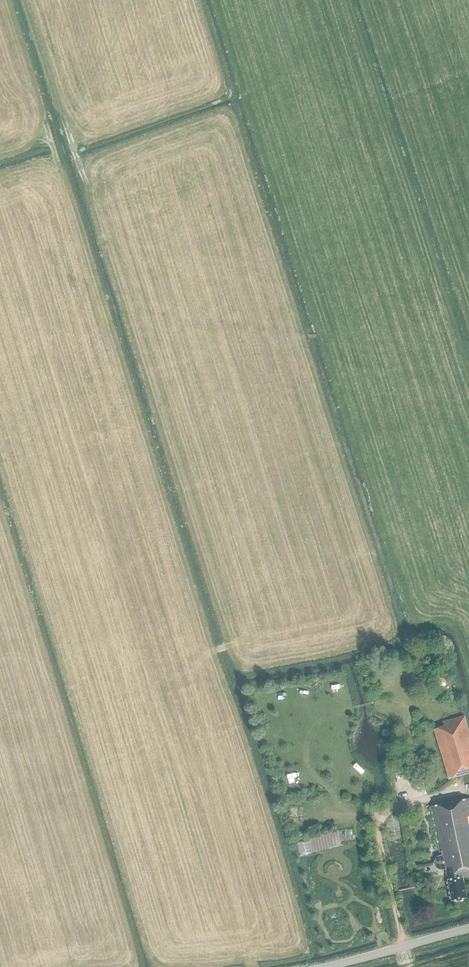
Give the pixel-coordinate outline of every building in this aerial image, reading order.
[(431,805),(442,861),(439,862),(438,862),(437,863),(436,864),(436,865),(436,866),(436,867),(437,868),(438,869),(439,870),(440,870),(441,870),(447,869),(453,900),(467,898),(463,879),(468,878),(468,798),(431,805)]
